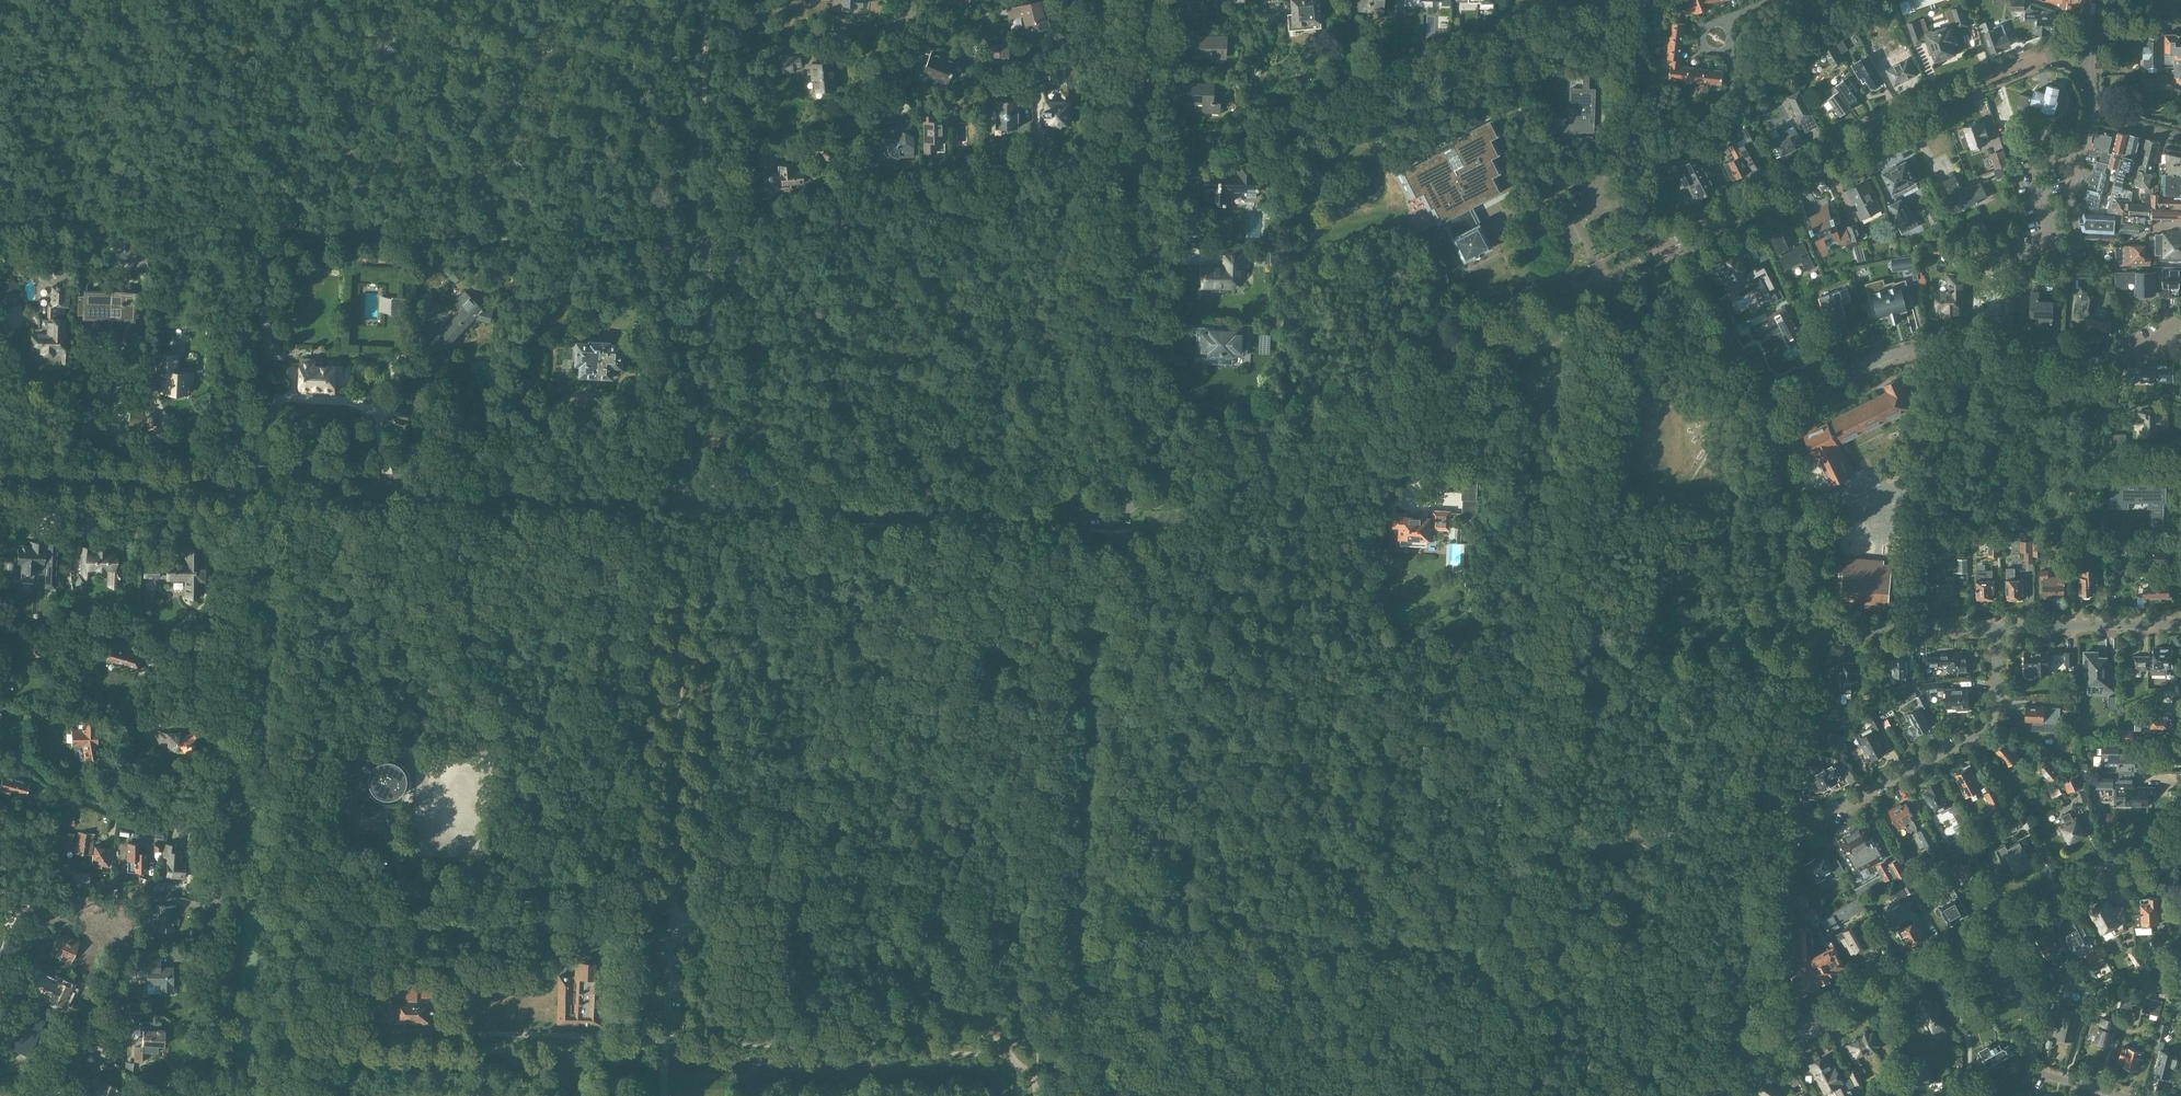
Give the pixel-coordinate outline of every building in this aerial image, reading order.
[(843,6),(842,10),(852,11),(852,5),(863,6),(863,0),(841,0),(841,6),(843,6)] [(1006,8),(1006,9),(1009,18),(1009,19),(1023,16),(1025,26),(1026,26),(1027,31),(1039,28),(1039,30),(1051,27),(1048,17),(1045,17),(1041,0),(1040,0),(1006,8)] [(1202,12),(1203,0),(1178,0),(1177,11),(1202,12)] [(1291,14),(1287,14),(1288,30),(1320,28),(1320,23),(1318,0),(1290,0),(1291,14)] [(1382,12),(1383,0),(1359,0),(1359,11),(1382,12)] [(1453,2),(1461,2),(1480,2),(1479,9),(1493,9),(1493,0),(1453,0),(1453,2)] [(1697,0),(1683,0),(1684,2),(1682,3),(1687,16),(1695,13),(1695,14),(1702,12),(1697,0)] [(1702,12),(1714,7),(1713,5),(1716,4),(1714,0),(1697,0),(1702,12)] [(2056,16),(2055,15),(2055,11),(2043,10),(2043,15),(2039,15),(2039,10),(2033,10),(2030,9),(2030,2),(2025,0),(2010,1),(2010,4),(2010,11),(2024,11),(2025,11),(2025,23),(2033,23),(2033,32),(2056,33),(2056,30),(2057,30),(2058,18),(2056,17),(2056,16)] [(2046,1),(2060,3),(2060,6),(2069,10),(2078,11),(2077,13),(2090,15),(2092,0),(2043,0),(2046,1)] [(1917,22),(1908,24),(1910,30),(1910,31),(1911,31),(1915,44),(1914,44),(1915,45),(1916,44),(1922,42),(1923,43),(1924,43),(1923,41),(1925,40),(1931,56),(1932,55),(1931,53),(1930,54),(1930,51),(1930,50),(1932,49),(1935,59),(1934,59),(1935,60),(1939,58),(1939,59),(1941,58),(1942,58),(1942,59),(1943,58),(1943,61),(1953,57),(1953,55),(1953,54),(1954,54),(1959,52),(1958,51),(1958,52),(1955,53),(1954,53),(1951,43),(1954,42),(1955,43),(1956,43),(1955,42),(1956,42),(1955,41),(1956,41),(1956,40),(1958,40),(1954,28),(1958,27),(1959,28),(1960,28),(1966,26),(1967,25),(1961,8),(1962,8),(1961,7),(1952,10),(1953,10),(1946,13),(1951,25),(1945,27),(1945,26),(1944,27),(1940,29),(1940,28),(1939,28),(1939,29),(1932,31),(1931,31),(1931,32),(1928,33),(1927,33),(1923,20),(1917,22)] [(834,21),(819,21),(819,36),(834,36),(834,35),(834,26),(834,21)] [(1672,22),(1671,35),(1684,36),(1686,24),(1672,22)] [(1986,22),(1980,24),(1982,32),(1985,31),(1986,33),(1985,33),(1992,53),(2010,46),(2011,46),(2007,35),(2003,24),(1994,28),(1995,30),(1990,32),(1986,22)] [(2165,63),(2164,63),(2163,34),(2145,35),(2145,45),(2143,45),(2143,58),(2141,61),(2141,67),(2145,71),(2146,75),(2143,77),(2143,89),(2153,91),(2159,91),(2172,91),(2180,89),(2180,34),(2165,34),(2165,63)] [(1671,35),(1669,47),(1683,48),(1684,36),(1671,35)] [(1194,57),(1227,58),(1227,37),(1195,36),(1194,57)] [(988,44),(990,58),(1010,55),(1009,46),(1004,47),(1003,42),(988,44)] [(987,47),(981,44),(974,61),(979,63),(987,47)] [(1869,55),(1872,60),(1879,56),(1873,45),(1867,49),(1870,55),(1869,55)] [(1844,61),(1835,46),(1825,52),(1833,67),(1844,61)] [(1672,59),(1672,62),(1681,63),(1683,48),(1669,47),(1668,59),(1672,59)] [(1883,63),(1886,70),(1895,86),(1917,75),(1909,58),(1905,52),(1883,63)] [(923,73),(948,83),(957,63),(931,53),(923,73)] [(1873,90),(1874,89),(1875,89),(1874,88),(1885,82),(1872,60),(1869,55),(1853,65),(1860,78),(1864,75),(1873,90)] [(784,59),(781,59),(783,68),(793,67),(801,66),(800,57),(784,59)] [(814,81),(816,91),(835,89),(834,75),(832,76),(831,62),(810,65),(812,81),(814,81)] [(1670,79),(1683,81),(1684,67),(1681,66),(1681,63),(1672,62),(1670,79)] [(1683,81),(1696,82),(1698,68),(1684,67),(1683,81)] [(1696,82),(1709,84),(1711,70),(1698,68),(1696,82)] [(1563,131),(1567,131),(1593,132),(1594,90),(1589,90),(1589,71),(1571,70),(1571,77),(1583,77),(1582,88),(1569,88),(1568,119),(1563,119),(1563,131)] [(1711,70),(1709,84),(1722,85),(1724,71),(1711,70)] [(1796,75),(1792,77),(1792,78),(1799,87),(1804,89),(1806,83),(1800,82),(1796,75)] [(1080,78),(1077,78),(1077,76),(1066,78),(1067,87),(1078,85),(1078,84),(1080,83),(1080,78)] [(1857,92),(1847,78),(1826,93),(1829,98),(1828,99),(1835,107),(1831,110),(1837,117),(1859,102),(1854,95),(1857,92)] [(1173,102),(1202,103),(1201,113),(1220,114),(1220,103),(1213,102),(1214,84),(1174,83),(1173,102)] [(2016,115),(2038,121),(2042,108),(2043,108),(2053,110),(2055,110),(2057,101),(2056,100),(2059,88),(2049,85),(2047,94),(2036,91),(2034,97),(2021,94),(2016,115)] [(995,119),(997,119),(997,128),(1007,128),(1007,130),(1011,130),(1011,128),(1017,128),(1017,101),(1011,101),(1011,99),(1007,99),(1007,101),(1003,101),(1003,95),(1008,95),(1008,86),(994,86),(994,95),(997,95),(997,101),(997,111),(995,111),(993,112),(993,117),(995,119)] [(1812,115),(1806,105),(1799,91),(1787,98),(1794,111),(1800,121),(1812,115)] [(1049,101),(1046,103),(1045,104),(1045,109),(1044,109),(1041,112),(1044,115),(1048,115),(1048,124),(1052,124),(1054,127),(1060,127),(1063,124),(1067,124),(1067,123),(1070,123),(1071,105),(1069,105),(1069,93),(1062,93),(1062,102),(1055,102),(1052,104),(1049,101)] [(935,120),(934,108),(924,108),(925,151),(945,151),(945,142),(946,142),(945,120),(935,120)] [(907,133),(913,122),(901,116),(889,141),(890,142),(889,144),(889,150),(891,153),(897,156),(899,156),(899,157),(914,157),(914,136),(907,133)] [(1495,196),(1503,192),(1495,176),(1502,172),(1503,172),(1502,171),(1501,172),(1493,157),(1500,154),(1502,153),(1501,152),(1500,153),(1494,141),(1493,139),(1500,135),(1501,134),(1500,133),(1499,134),(1498,134),(1491,120),(1498,117),(1497,116),(1450,140),(1426,152),(1427,153),(1429,157),(1394,175),(1395,176),(1400,174),(1404,182),(1402,183),(1403,185),(1405,184),(1412,199),(1421,195),(1428,209),(1427,209),(1428,210),(1431,209),(1438,223),(1437,223),(1438,224),(1443,222),(1463,262),(1472,258),(1483,253),(1482,252),(1492,247),(1491,246),(1476,214),(1474,210),(1473,207),(1495,196)] [(1747,137),(1737,143),(1740,147),(1744,155),(1753,171),(1763,165),(1761,161),(1763,161),(1762,159),(1763,159),(1761,155),(1754,142),(1759,140),(1751,124),(1748,120),(1747,117),(1739,122),(1743,129),(1747,137)] [(1966,147),(1971,145),(1972,148),(1990,142),(1985,125),(1981,127),(1980,123),(1965,128),(1966,130),(1965,130),(1964,132),(1965,136),(1962,137),(1961,139),(1964,147),(1966,147)] [(1786,133),(1773,139),(1778,149),(1774,151),(1777,158),(1781,156),(1782,157),(1804,145),(1798,134),(1795,128),(1786,133)] [(2107,174),(2109,167),(2113,153),(2112,152),(2116,134),(2097,130),(2095,131),(2089,154),(2095,156),(2095,157),(2097,157),(2099,151),(2102,152),(2100,159),(2098,159),(2095,171),(2107,174)] [(2109,167),(2118,169),(2119,166),(2121,158),(2122,158),(2124,156),(2130,135),(2118,132),(2113,153),(2109,167)] [(2121,158),(2119,166),(2118,169),(2111,199),(2132,201),(2133,192),(2123,189),(2123,186),(2124,186),(2128,170),(2133,171),(2141,137),(2130,135),(2124,156),(2122,158),(2121,158)] [(1582,136),(1582,150),(1592,150),(1593,137),(1582,136)] [(2144,188),(2146,194),(2146,205),(2131,203),(2130,203),(2129,215),(2149,216),(2150,207),(2153,207),(2153,193),(2154,185),(2150,184),(2160,142),(2146,139),(2135,186),(2144,188)] [(1736,159),(1725,165),(1733,181),(1737,178),(1737,179),(1750,173),(1741,156),(1744,155),(1740,147),(1737,143),(1729,147),(1736,159)] [(2162,163),(2180,163),(2180,151),(2165,147),(2162,163)] [(758,154),(760,167),(776,165),(775,159),(787,158),(786,151),(773,153),(758,154)] [(2004,151),(1994,154),(1991,155),(1995,169),(2008,165),(2004,151)] [(956,164),(964,165),(965,157),(957,156),(956,164)] [(1680,190),(1688,186),(1696,201),(1716,190),(1709,177),(1712,175),(1706,163),(1702,165),(1697,158),(1677,168),(1678,170),(1672,173),(1680,190)] [(1884,173),(1894,194),(1896,197),(1905,193),(1904,192),(1909,189),(1910,190),(1919,186),(1917,182),(1915,179),(1920,177),(1915,167),(1910,170),(1906,162),(1884,173)] [(799,163),(796,164),(778,166),(779,171),(774,171),(776,189),(793,188),(793,182),(804,181),(803,166),(800,166),(799,163)] [(2161,173),(2180,173),(2180,163),(2162,163),(2161,173)] [(2006,166),(1994,170),(1997,179),(2005,176),(2003,171),(2008,169),(2006,166)] [(1203,185),(1203,189),(1211,189),(1210,204),(1215,204),(1215,207),(1223,207),(1223,204),(1229,205),(1230,192),(1258,193),(1259,187),(1263,187),(1264,179),(1261,179),(1261,174),(1255,174),(1255,171),(1251,171),(1251,168),(1242,168),(1242,170),(1237,170),(1237,172),(1203,171),(1203,177),(1200,177),(1200,185),(1203,185)] [(2102,197),(2107,174),(2095,171),(2092,170),(2088,189),(2090,190),(2085,208),(2099,208),(2100,202),(2102,197)] [(2161,183),(2180,184),(2180,173),(2161,173),(2161,183)] [(1955,175),(1944,180),(1953,197),(1945,201),(1952,216),(1960,212),(1956,204),(1960,202),(1963,207),(1971,202),(1973,205),(1983,200),(1988,198),(1986,193),(1981,183),(1969,189),(1963,191),(1962,188),(1955,175)] [(1847,192),(1862,221),(1882,211),(1867,182),(1847,192)] [(2180,194),(2180,184),(2161,183),(2161,192),(2163,194),(2180,194)] [(2153,193),(2153,207),(2180,208),(2180,197),(2163,196),(2163,197),(2160,197),(2161,193),(2159,193),(2154,193),(2153,193)] [(2111,199),(2107,213),(2122,214),(2122,215),(2084,213),(2084,214),(2082,217),(2080,220),(2080,222),(2080,223),(2081,228),(2083,232),(2092,233),(2115,234),(2116,223),(2121,223),(2121,224),(2152,225),(2152,218),(2180,219),(2180,208),(2153,207),(2150,207),(2149,216),(2129,215),(2130,203),(2131,203),(2132,201),(2111,199)] [(1915,219),(1912,221),(1901,200),(1889,206),(1888,205),(1894,218),(1903,234),(1918,226),(1915,219)] [(1658,211),(1666,207),(1663,201),(1655,205),(1658,211)] [(1822,213),(1810,219),(1813,226),(1811,227),(1821,253),(1822,255),(1828,251),(1826,242),(1834,238),(1841,244),(1849,242),(1849,243),(1852,242),(1847,227),(1839,231),(1835,216),(1832,217),(1830,209),(1829,206),(1821,210),(1822,213)] [(1264,218),(1264,238),(1266,238),(1269,238),(1269,235),(1272,235),(1273,218),(1264,218)] [(1857,222),(1846,226),(1847,227),(1852,242),(1863,238),(1857,222)] [(2122,233),(2139,234),(2139,226),(2122,225),(2122,233)] [(2156,234),(2156,236),(2156,247),(2155,255),(2162,255),(2162,260),(2180,261),(2180,227),(2180,231),(2169,231),(2169,233),(2162,233),(2162,234),(2156,234)] [(1804,243),(1795,247),(1794,245),(1789,247),(1782,231),(1770,237),(1779,255),(1786,270),(1803,262),(1807,271),(1815,267),(1804,243)] [(147,261),(148,242),(125,241),(125,254),(125,251),(135,251),(134,265),(135,265),(135,260),(146,261),(147,261)] [(2151,266),(2151,256),(2146,256),(2146,245),(2120,246),(2120,247),(2115,247),(2115,264),(2120,264),(2121,266),(2132,266),(2132,267),(2137,267),(2137,266),(2151,266)] [(1964,256),(1963,246),(1954,247),(1955,257),(1964,256)] [(1202,287),(1235,288),(1235,279),(1242,279),(1242,264),(1246,264),(1247,250),(1235,250),(1235,254),(1224,254),(1223,266),(1203,266),(1202,287)] [(1864,253),(1857,255),(1859,262),(1866,260),(1864,253)] [(1720,270),(1719,270),(1731,294),(1760,279),(1769,295),(1774,292),(1779,301),(1785,298),(1766,262),(1747,272),(1739,256),(1720,266),(1721,267),(1719,268),(1720,270)] [(1914,257),(1893,260),(1894,271),(1915,268),(1914,257)] [(2092,266),(2074,267),(2075,277),(2081,277),(2092,276),(2092,266)] [(2180,287),(2180,267),(2159,267),(2159,272),(2160,298),(2160,297),(2180,297),(2180,287)] [(457,269),(453,273),(449,276),(456,283),(464,276),(457,269)] [(2036,277),(2035,269),(2013,271),(2013,278),(2036,277)] [(2116,273),(2116,288),(2127,288),(2127,283),(2136,283),(2136,295),(2155,294),(2155,272),(2116,273)] [(514,277),(514,286),(523,286),(523,277),(514,277)] [(1948,293),(1938,293),(1938,309),(1942,309),(1942,317),(1959,317),(1959,293),(1963,293),(1963,277),(1959,277),(1959,279),(1954,279),(1954,277),(1950,277),(1950,291),(1948,291),(1948,293)] [(2081,277),(2075,277),(2076,290),(2079,291),(2077,302),(2083,304),(2081,312),(2080,318),(2086,319),(2084,332),(2094,334),(2095,330),(2111,333),(2113,323),(2093,319),(2094,315),(2097,304),(2098,296),(2094,295),(2092,295),(2093,288),(2081,286),(2081,277)] [(15,280),(8,281),(12,303),(12,306),(19,305),(15,280)] [(1894,283),(1884,286),(1884,287),(1874,290),(1881,318),(1889,316),(1891,322),(1901,319),(1899,313),(1907,311),(1905,306),(1912,304),(1905,281),(1894,284),(1894,283)] [(32,332),(31,349),(41,349),(41,353),(54,353),(55,350),(62,350),(64,350),(64,349),(66,307),(69,308),(70,285),(51,285),(50,303),(48,303),(47,318),(42,318),(38,318),(38,328),(32,328),(32,332)] [(1995,311),(2003,311),(2003,288),(1991,287),(1991,286),(1989,286),(1989,287),(1977,287),(1976,311),(1984,311),(1984,317),(1995,318),(1995,311)] [(1848,289),(1820,297),(1825,314),(1834,311),(1837,320),(1846,317),(1842,305),(1852,302),(1848,289)] [(474,318),(475,318),(491,322),(494,307),(478,303),(465,290),(455,301),(463,309),(441,333),(451,342),(474,318)] [(86,314),(122,316),(122,306),(124,306),(124,302),(122,301),(123,294),(86,292),(86,298),(78,297),(78,309),(86,310),(86,314)] [(2040,292),(2032,292),(2031,317),(2040,318),(2040,328),(2053,328),(2053,301),(2039,301),(2040,292)] [(392,315),(406,315),(406,297),(392,297),(392,315)] [(1771,321),(1752,332),(1756,339),(1773,329),(1779,326),(1781,325),(1784,330),(1790,341),(1801,335),(1803,334),(1789,309),(1788,310),(1786,307),(1769,316),(1771,321)] [(634,322),(632,339),(645,340),(646,323),(634,322)] [(1199,355),(1243,357),(1243,354),(1247,354),(1247,332),(1244,332),(1244,330),(1200,328),(1199,355)] [(280,335),(268,334),(268,338),(267,338),(266,360),(285,361),(286,348),(280,348),(280,339),(279,338),(280,335)] [(581,375),(598,376),(600,340),(589,340),(589,342),(576,341),(575,363),(572,363),(572,374),(581,374),(581,375)] [(600,340),(598,376),(612,377),(612,375),(619,376),(619,369),(623,369),(624,344),(611,343),(612,341),(600,340)] [(412,351),(402,351),(401,363),(411,363),(412,351)] [(161,392),(189,394),(189,384),(192,384),(193,374),(176,373),(177,355),(156,354),(155,372),(162,372),(161,392)] [(342,377),(343,367),(323,366),(323,363),(315,362),(315,359),(301,359),(301,367),(299,368),(299,372),(301,373),(300,377),(298,378),(298,382),(300,383),(299,391),(314,392),(315,394),(319,395),(320,393),(335,394),(336,377),(342,377)] [(2141,368),(2141,381),(2152,381),(2152,383),(2167,383),(2168,381),(2174,381),(2174,377),(2177,377),(2177,367),(2174,367),(2174,363),(2166,363),(2153,363),(2152,363),(2141,363),(2141,368)] [(2127,381),(2141,381),(2141,368),(2128,368),(2127,381)] [(1855,473),(1848,457),(1846,458),(1840,445),(1916,408),(1902,378),(1885,386),(1888,392),(1818,426),(1818,427),(1804,434),(1815,456),(1816,455),(1831,485),(1855,473)] [(392,416),(408,416),(409,404),(392,404),(392,416)] [(157,426),(158,410),(145,409),(144,425),(148,425),(156,425),(157,426)] [(2163,410),(2147,410),(2147,413),(2139,413),(2139,419),(2136,419),(2136,429),(2138,429),(2138,436),(2151,436),(2152,429),(2163,429),(2163,428),(2169,429),(2169,416),(2163,416),(2163,410)] [(2112,474),(2112,506),(2127,506),(2127,500),(2150,501),(2150,507),(2152,507),(2162,507),(2162,501),(2164,501),(2165,478),(2133,478),(2134,474),(2133,474),(2121,474),(2112,474)] [(1462,480),(1461,500),(1463,500),(1476,501),(1477,481),(1462,480)] [(1424,538),(1427,539),(1428,539),(1428,529),(1449,530),(1449,511),(1432,511),(1432,519),(1428,519),(1428,518),(1419,518),(1409,517),(1394,517),(1393,525),(1399,526),(1399,537),(1400,537),(1402,537),(1402,540),(1410,540),(1410,538),(1416,538),(1416,540),(1424,541),(1424,538)] [(1457,529),(1456,543),(1461,543),(1475,544),(1476,532),(1461,532),(1461,529),(1457,529)] [(2000,558),(2000,537),(1988,537),(1988,558),(2000,558)] [(2033,563),(2032,541),(2020,541),(2020,552),(2024,552),(2024,563),(2033,563)] [(34,572),(39,572),(39,574),(45,574),(45,587),(56,588),(57,566),(61,566),(62,543),(49,543),(49,556),(44,556),(44,542),(29,542),(29,545),(19,545),(18,546),(17,548),(17,552),(18,553),(18,561),(15,561),(14,576),(20,576),(20,582),(21,582),(21,585),(32,585),(32,582),(33,582),(34,572)] [(2043,556),(2043,544),(2034,544),(2034,556),(2043,556)] [(2084,566),(2084,544),(2074,544),(2074,566),(2084,566)] [(81,560),(82,561),(82,567),(82,571),(84,574),(86,577),(89,575),(90,572),(91,568),(107,569),(107,585),(120,586),(121,549),(119,549),(119,547),(114,546),(110,547),(109,549),(106,548),(104,548),(101,548),(98,548),(95,548),(92,548),(92,546),(87,546),(82,546),(82,553),(81,553),(81,554),(80,556),(80,558),(81,560)] [(2147,546),(2146,556),(2146,565),(2168,565),(2168,547),(2147,546)] [(1477,547),(1476,557),(1485,557),(1485,548),(1477,547)] [(186,562),(167,562),(167,579),(186,580),(185,597),(199,597),(199,582),(204,583),(205,568),(199,568),(199,549),(186,548),(186,562)] [(1866,601),(1865,609),(1885,610),(1885,602),(1897,603),(1898,587),(1890,586),(1892,564),(1884,563),(1884,559),(1841,556),(1839,581),(1843,582),(1842,599),(1866,601)] [(1958,559),(1958,572),(1968,572),(1968,559),(1958,559)] [(155,567),(155,566),(148,566),(148,567),(144,567),(144,578),(159,578),(159,567),(155,567)] [(2126,568),(2126,577),(2139,577),(2139,568),(2126,568)] [(2006,569),(2007,580),(2007,599),(2024,599),(2024,598),(2028,598),(2028,579),(2015,580),(2015,569),(2006,569)] [(2090,597),(2092,595),(2094,594),(2094,585),(2099,585),(2099,569),(2081,569),(2081,577),(2077,577),(2078,595),(2082,595),(2084,598),(2090,597)] [(1977,588),(1977,591),(1977,599),(1980,599),(1980,600),(1982,601),(1984,600),(1985,599),(1993,599),(1993,592),(1994,592),(1994,585),(1993,585),(1992,570),(1976,571),(1977,582),(1975,583),(1975,587),(1977,587),(1977,588)] [(2041,579),(2043,579),(2044,599),(2050,598),(2051,597),(2065,597),(2065,583),(2072,583),(2072,570),(2064,570),(2064,576),(2049,577),(2049,570),(2040,571),(2041,579)] [(1946,583),(1930,583),(1931,600),(1936,600),(1938,601),(1944,601),(1945,600),(1955,599),(1955,576),(1946,576),(1946,583)] [(2173,599),(2172,590),(2172,582),(2161,582),(2161,578),(2149,578),(2149,589),(2144,589),(2144,597),(2153,597),(2153,599),(2173,599)] [(134,630),(120,622),(114,633),(115,634),(115,635),(128,641),(134,630)] [(207,625),(200,622),(196,629),(203,632),(207,625)] [(35,641),(27,642),(28,649),(26,650),(27,658),(40,656),(39,643),(35,643),(35,641)] [(132,668),(133,667),(139,669),(143,657),(111,646),(106,660),(132,668)] [(2166,673),(2166,667),(2172,667),(2172,648),(2154,648),(2154,655),(2133,655),(2133,671),(2151,670),(2151,673),(2166,673)] [(2083,650),(2083,655),(2083,667),(2083,673),(2087,673),(2088,685),(2105,685),(2105,691),(2116,691),(2116,662),(2109,662),(2109,655),(2099,655),(2099,650),(2083,650)] [(2034,675),(2050,675),(2049,653),(2034,653),(2034,652),(2024,652),(2025,675),(2028,677),(2033,677),(2034,675)] [(2066,666),(2069,666),(2074,665),(2074,652),(2066,652),(2066,666)] [(1948,663),(1948,672),(1968,671),(1967,657),(1963,657),(1963,653),(1941,654),(1941,657),(1924,658),(1924,666),(1942,666),(1942,663),(1948,663)] [(1910,678),(1909,691),(1915,688),(1919,696),(1923,694),(1917,684),(1919,684),(1919,682),(1919,677),(1919,673),(1910,673),(1909,659),(1884,660),(1884,670),(1892,670),(1892,678),(1910,678)] [(1851,680),(1866,680),(1866,668),(1856,669),(1856,662),(1838,662),(1838,678),(1841,679),(1841,693),(1851,693),(1851,680)] [(1944,681),(1919,684),(1917,684),(1923,694),(1927,701),(1932,700),(1931,693),(1945,691),(1944,681)] [(1885,713),(1903,703),(1904,704),(1916,698),(1923,709),(1929,705),(1927,701),(1923,694),(1919,696),(1915,688),(1909,691),(1899,696),(1877,710),(1879,714),(1879,715),(1881,720),(1887,717),(1885,713)] [(1957,707),(1957,710),(1969,710),(1969,701),(1970,700),(1970,699),(1970,698),(1970,697),(1970,696),(1970,695),(1969,694),(1969,689),(1946,690),(1947,707),(1957,707)] [(2109,696),(2109,710),(2117,710),(2117,696),(2109,696)] [(2064,715),(2076,716),(2077,704),(2065,703),(2064,715)] [(2026,707),(2026,722),(2030,723),(2031,721),(2033,721),(2032,730),(2044,731),(2044,722),(2059,723),(2060,708),(2045,707),(2045,706),(2036,705),(2036,708),(2026,707)] [(1931,727),(1920,707),(1906,715),(1912,726),(1909,727),(1908,731),(1910,734),(1914,735),(1918,734),(1931,727)] [(2155,708),(2142,708),(2142,733),(2161,733),(2161,729),(2173,729),(2173,713),(2161,713),(2154,713),(2155,708)] [(34,709),(34,719),(47,720),(47,709),(34,709)] [(1866,755),(1869,754),(1873,760),(1886,753),(1880,742),(1883,741),(1879,734),(1877,735),(1875,731),(1883,727),(1875,713),(1868,718),(1873,727),(1859,735),(1863,743),(1864,745),(1861,746),(1866,755)] [(165,720),(159,720),(159,715),(154,715),(154,724),(159,724),(159,726),(165,726),(165,720)] [(1886,729),(1891,726),(1887,720),(1883,722),(1886,729)] [(82,760),(87,759),(87,760),(100,758),(98,747),(97,721),(82,721),(82,728),(71,729),(71,747),(74,747),(75,752),(77,752),(78,757),(78,758),(79,759),(81,760),(82,760)] [(2118,732),(2118,741),(2133,741),(2133,731),(2118,732)] [(167,744),(167,752),(185,752),(185,757),(196,757),(197,738),(191,738),(191,734),(186,734),(184,732),(179,732),(178,733),(158,732),(158,744),(167,744)] [(1828,743),(1844,747),(1847,735),(1830,732),(1828,743)] [(1996,752),(2004,761),(2002,762),(2006,767),(2007,767),(2008,768),(2009,767),(2013,772),(2018,767),(2022,772),(2027,767),(2007,743),(1996,752)] [(2115,770),(2134,770),(2149,770),(2149,763),(2135,763),(2135,752),(2119,752),(2119,743),(2102,743),(2102,751),(2102,770),(2115,770)] [(3,748),(1,759),(15,764),(18,752),(3,748)] [(1820,758),(1828,759),(1827,762),(1827,764),(1818,769),(1820,772),(1815,775),(1817,780),(1813,782),(1812,785),(1815,791),(1818,792),(1823,790),(1823,791),(1838,782),(1838,781),(1843,778),(1836,766),(1846,761),(1841,752),(1822,748),(1820,758)] [(2040,770),(2047,778),(2052,782),(2063,772),(2065,770),(2059,764),(2057,765),(2052,760),(2040,770)] [(384,799),(388,799),(394,798),(399,796),(403,792),(406,788),(407,782),(407,777),(405,772),(403,767),(398,764),(394,762),(388,761),(383,761),(379,764),(375,767),(372,771),(370,776),(369,781),(370,786),(372,790),(375,794),(379,797),(384,799)] [(118,774),(118,762),(106,762),(107,774),(118,774)] [(1846,773),(1851,770),(1847,763),(1842,765),(1846,773)] [(1961,784),(1968,796),(1986,787),(1982,778),(1978,780),(1970,766),(1955,774),(1957,777),(1961,784)] [(29,782),(14,778),(16,770),(11,769),(9,776),(3,775),(1,783),(0,783),(0,795),(9,797),(10,791),(26,795),(29,782)] [(2054,785),(2047,778),(2038,787),(2044,794),(2054,785)] [(2064,783),(2068,793),(2080,788),(2075,778),(2064,783)] [(2096,789),(2113,789),(2113,794),(2116,794),(2115,798),(2127,798),(2127,805),(2148,805),(2149,797),(2156,797),(2156,787),(2134,787),(2134,779),(2118,779),(2116,779),(2116,780),(2113,780),(2113,779),(2096,779),(2096,789)] [(140,795),(149,796),(151,782),(141,781),(140,795)] [(83,789),(89,795),(95,790),(89,784),(83,789)] [(337,817),(350,818),(352,785),(339,784),(337,817)] [(1936,815),(1941,812),(1943,814),(1948,811),(1949,812),(1952,812),(1959,825),(1953,828),(1959,839),(1965,835),(1960,825),(1965,823),(1955,802),(1949,805),(1938,784),(1928,789),(1929,791),(1924,793),(1936,815)] [(2049,791),(2053,798),(2062,794),(2058,786),(2049,791)] [(1995,789),(1985,794),(1996,814),(2006,808),(2001,799),(1995,789)] [(1891,809),(1888,811),(1892,818),(1899,830),(1901,828),(1902,829),(1906,827),(1909,832),(1917,827),(1914,821),(1916,820),(1907,804),(1899,808),(1898,805),(1891,809)] [(2014,810),(2000,817),(2002,819),(2005,826),(2006,826),(2006,827),(2018,820),(2020,825),(2028,820),(2022,809),(2015,812),(2014,810)] [(2077,818),(2073,820),(2070,813),(2063,816),(2065,822),(2059,825),(2059,826),(2057,828),(2057,830),(2059,835),(2061,836),(2065,834),(2070,843),(2086,835),(2077,818)] [(1869,823),(1856,830),(1854,827),(1850,830),(1851,832),(1838,840),(1855,870),(1885,852),(1869,823)] [(1927,828),(1918,833),(1924,845),(1930,857),(1933,855),(1940,852),(1934,840),(1927,828)] [(74,853),(91,854),(94,834),(79,832),(74,853)] [(1948,847),(1944,839),(1938,842),(1943,850),(1948,847)] [(2024,846),(2022,846),(2020,843),(2008,849),(2006,845),(1996,851),(2004,865),(2010,862),(2016,873),(2031,865),(2026,855),(2029,854),(2024,846)] [(140,844),(128,844),(126,872),(140,873),(140,874),(143,874),(143,873),(145,873),(146,853),(140,853),(140,844)] [(165,844),(161,856),(168,856),(166,876),(184,877),(185,877),(186,861),(181,861),(182,852),(176,851),(176,845),(165,844)] [(94,845),(91,864),(97,865),(97,869),(101,869),(102,866),(109,867),(112,848),(94,845)] [(1956,864),(1951,867),(1959,882),(1980,870),(1968,848),(1952,857),(1956,864)] [(1947,858),(1954,854),(1951,849),(1937,857),(1943,868),(1950,864),(1947,858)] [(1807,862),(1804,864),(1813,881),(1816,880),(1817,882),(1826,878),(1825,875),(1834,870),(1837,875),(1846,870),(1840,859),(1831,864),(1826,854),(1817,859),(1816,858),(1812,860),(1810,859),(1808,860),(1807,862)] [(1876,866),(1881,874),(1855,889),(1862,900),(1882,889),(1890,884),(1897,880),(1899,879),(1906,874),(1909,872),(1900,857),(1889,863),(1887,860),(1876,866)] [(1911,857),(1904,861),(1908,868),(1915,864),(1911,857)] [(71,881),(80,882),(79,888),(89,890),(90,873),(72,870),(71,881)] [(1907,894),(1915,890),(1906,874),(1899,879),(1903,887),(1907,894)] [(138,876),(135,893),(148,895),(151,878),(138,876)] [(153,891),(164,892),(165,882),(153,881),(153,891)] [(96,882),(95,891),(107,892),(108,884),(96,882)] [(1895,907),(1886,912),(1894,926),(1899,923),(1902,928),(1903,929),(1899,931),(1902,938),(1906,935),(1911,945),(1912,944),(1915,945),(1919,943),(1919,941),(1924,938),(1915,921),(1914,921),(1911,917),(1912,916),(1905,903),(1910,900),(1907,894),(1903,887),(1894,892),(1901,904),(1900,904),(1895,907)] [(1937,908),(1936,912),(1938,915),(1941,916),(1943,914),(1949,925),(1968,914),(1954,888),(1948,892),(1951,898),(1939,905),(1940,907),(1937,908)] [(1795,914),(1805,914),(1805,920),(1812,919),(1813,926),(1822,921),(1821,919),(1820,918),(1815,909),(1808,910),(1806,894),(1793,895),(1795,914)] [(2164,929),(2163,921),(2166,921),(2166,913),(2162,914),(2162,906),(2159,906),(2158,897),(2141,898),(2142,914),(2134,915),(2135,928),(2136,928),(2137,934),(2152,933),(2152,927),(2158,926),(2159,929),(2164,929)] [(1821,919),(1822,921),(1828,933),(1832,931),(1840,926),(1839,924),(1866,909),(1859,898),(1833,912),(1822,918),(1821,919)] [(1816,909),(1822,918),(1833,912),(1827,903),(1816,909)] [(2104,903),(2102,904),(2089,910),(2102,934),(2113,928),(2116,934),(2126,929),(2124,907),(2113,908),(2110,903),(2106,905),(2104,903)] [(158,931),(173,932),(173,922),(175,922),(176,906),(157,906),(156,924),(158,924),(158,931)] [(2062,929),(2067,940),(2063,942),(2069,955),(2075,952),(2071,944),(2080,940),(2082,944),(2091,941),(2078,916),(2067,922),(2068,926),(2062,929)] [(1845,965),(1838,952),(1835,945),(1832,940),(1828,933),(1822,921),(1813,926),(1824,945),(1825,944),(1828,949),(1814,957),(1811,928),(1796,929),(1800,963),(1796,965),(1800,973),(1793,977),(1801,992),(1822,981),(1822,982),(1823,982),(1824,985),(1832,980),(1830,978),(1831,977),(1830,976),(1838,972),(1837,969),(1845,965)] [(1857,923),(1843,931),(1836,935),(1841,944),(1845,942),(1851,954),(1856,951),(1857,951),(1873,942),(1864,926),(1860,928),(1857,923)] [(1832,940),(1835,945),(1838,952),(1842,950),(1839,945),(1840,944),(1834,934),(1832,931),(1828,933),(1832,940)] [(2051,932),(2038,939),(2042,947),(2040,948),(2045,957),(2046,956),(2050,963),(2053,968),(2066,961),(2061,951),(2062,951),(2061,949),(2061,948),(2058,942),(2056,942),(2051,932)] [(59,934),(51,953),(71,961),(71,960),(77,963),(84,947),(78,944),(79,943),(59,934)] [(2082,958),(2084,957),(2091,968),(2093,973),(2108,965),(2106,960),(2099,948),(2088,954),(2086,950),(2080,954),(2082,958)] [(2129,953),(2137,965),(2143,961),(2136,949),(2129,953)] [(139,952),(138,976),(147,976),(147,985),(147,993),(160,993),(160,990),(172,991),(172,984),(173,984),(173,968),(160,968),(160,952),(139,952)] [(2012,984),(2017,994),(2025,990),(2007,956),(2005,956),(1999,959),(1998,961),(1994,963),(1992,962),(1987,965),(1986,967),(1990,974),(1986,976),(1990,983),(1993,981),(1999,991),(2012,984)] [(558,972),(557,996),(556,1020),(600,1022),(604,960),(577,958),(576,974),(558,972)] [(2077,966),(2062,975),(2065,981),(2069,979),(2073,986),(2084,979),(2082,975),(2077,966)] [(2041,977),(2043,985),(2049,984),(2047,974),(2041,976),(2041,977)] [(373,994),(372,1021),(432,1023),(433,1023),(435,976),(394,975),(373,994)] [(40,976),(35,988),(51,995),(49,998),(63,1005),(72,987),(58,980),(56,983),(40,976)] [(2160,987),(2159,997),(2171,998),(2172,977),(2164,977),(2163,987),(2160,987)] [(2067,984),(2055,983),(2055,990),(2071,992),(2067,984)] [(1964,991),(1965,987),(1954,984),(1953,984),(1959,994),(1963,992),(1964,991)] [(2053,991),(2051,998),(2057,999),(2059,992),(2053,991)] [(116,999),(103,993),(98,1004),(107,1008),(104,1015),(114,1020),(117,1013),(111,1010),(116,999)] [(2081,1007),(2086,1008),(2090,994),(2084,993),(2081,1007)] [(2123,993),(2121,1002),(2127,1004),(2129,994),(2123,993)] [(2129,994),(2127,1004),(2133,1005),(2135,996),(2129,994)] [(1925,1021),(1928,1020),(1933,1030),(1934,1029),(1937,1035),(1946,1030),(1943,1025),(1944,1024),(1938,1014),(1941,1013),(1942,1011),(1941,1009),(1942,1009),(1938,1002),(1923,998),(1922,995),(1921,996),(1922,998),(1917,1013),(1921,1020),(1922,1019),(1925,1021)] [(2142,1012),(2159,1017),(2163,1001),(2161,1001),(2148,998),(2146,997),(2142,1012)] [(2054,1026),(2059,1028),(2057,1037),(2073,1041),(2081,1011),(2079,1010),(2080,1005),(2066,1002),(2064,1007),(2059,1006),(2055,1020),(2055,1023),(2054,1026)] [(2125,1021),(2132,1023),(2133,1022),(2134,1022),(2135,1017),(2134,1017),(2135,1013),(2127,1011),(2125,1021)] [(50,1023),(36,1017),(33,1015),(24,1034),(16,1030),(9,1043),(22,1049),(21,1052),(27,1056),(37,1034),(43,1037),(50,1023)] [(56,1017),(50,1031),(58,1035),(65,1021),(56,1017)] [(2103,1023),(2092,1020),(2089,1033),(2097,1035),(2096,1042),(2111,1045),(2114,1031),(2112,1030),(2113,1026),(2115,1027),(2117,1020),(2104,1017),(2103,1023)] [(63,1034),(83,1043),(88,1031),(68,1022),(63,1034)] [(140,1022),(139,1029),(143,1030),(142,1044),(150,1045),(149,1052),(157,1052),(158,1045),(164,1045),(165,1030),(159,1030),(159,1023),(140,1022)] [(2161,1024),(2154,1048),(2161,1050),(2163,1042),(2167,1026),(2165,1025),(2161,1024)] [(2031,1027),(2022,1032),(2026,1040),(2037,1042),(2040,1028),(2031,1027)] [(1880,1037),(1881,1036),(1881,1035),(1879,1036),(1866,1032),(1865,1031),(1864,1031),(1865,1033),(1864,1036),(1846,1046),(1853,1060),(1871,1049),(1875,1051),(1876,1052),(1877,1052),(1876,1050),(1880,1037)] [(93,1050),(114,1059),(120,1046),(99,1037),(93,1050)] [(2000,1059),(2012,1054),(2014,1052),(2010,1044),(2006,1046),(2003,1042),(1991,1048),(1990,1045),(1980,1050),(1981,1052),(1978,1054),(1977,1066),(1987,1072),(1998,1066),(2001,1064),(2000,1059)] [(2139,1044),(2137,1050),(2127,1047),(2127,1048),(2123,1047),(2120,1058),(2126,1059),(2124,1065),(2124,1066),(2126,1068),(2130,1069),(2133,1068),(2138,1069),(2140,1058),(2143,1058),(2145,1052),(2144,1052),(2145,1045),(2139,1044)] [(134,1062),(142,1062),(142,1048),(135,1047),(134,1062)] [(2156,1074),(2162,1076),(2165,1077),(2166,1077),(2169,1078),(2171,1071),(2179,1072),(2180,1065),(2180,1054),(2176,1053),(2176,1054),(2163,1051),(2162,1050),(2161,1054),(2156,1074)] [(1849,1095),(1860,1095),(1855,1087),(1848,1091),(1844,1083),(1835,1066),(1832,1068),(1826,1057),(1809,1066),(1825,1094),(1833,1090),(1836,1095),(1847,1095),(1849,1095)] [(1930,1083),(1929,1064),(1920,1064),(1920,1075),(1914,1075),(1914,1081),(1910,1081),(1910,1084),(1910,1090),(1930,1090),(1930,1083)] [(52,1065),(45,1080),(59,1086),(66,1071),(52,1065)] [(1865,1080),(1862,1076),(1858,1068),(1849,1074),(1856,1086),(1865,1080)] [(101,1073),(91,1093),(96,1095),(118,1095),(120,1091),(113,1086),(117,1075),(109,1071),(107,1075),(101,1073)] [(126,1090),(135,1090),(135,1079),(126,1078),(126,1090)] [(1990,1079),(1981,1084),(1984,1090),(1992,1086),(1990,1079)] [(1783,1092),(1766,1080),(1757,1092),(1762,1095),(1780,1095),(1783,1092)] [(1861,1095),(1865,1095),(1866,1095),(1861,1086),(1856,1088),(1861,1095)]
